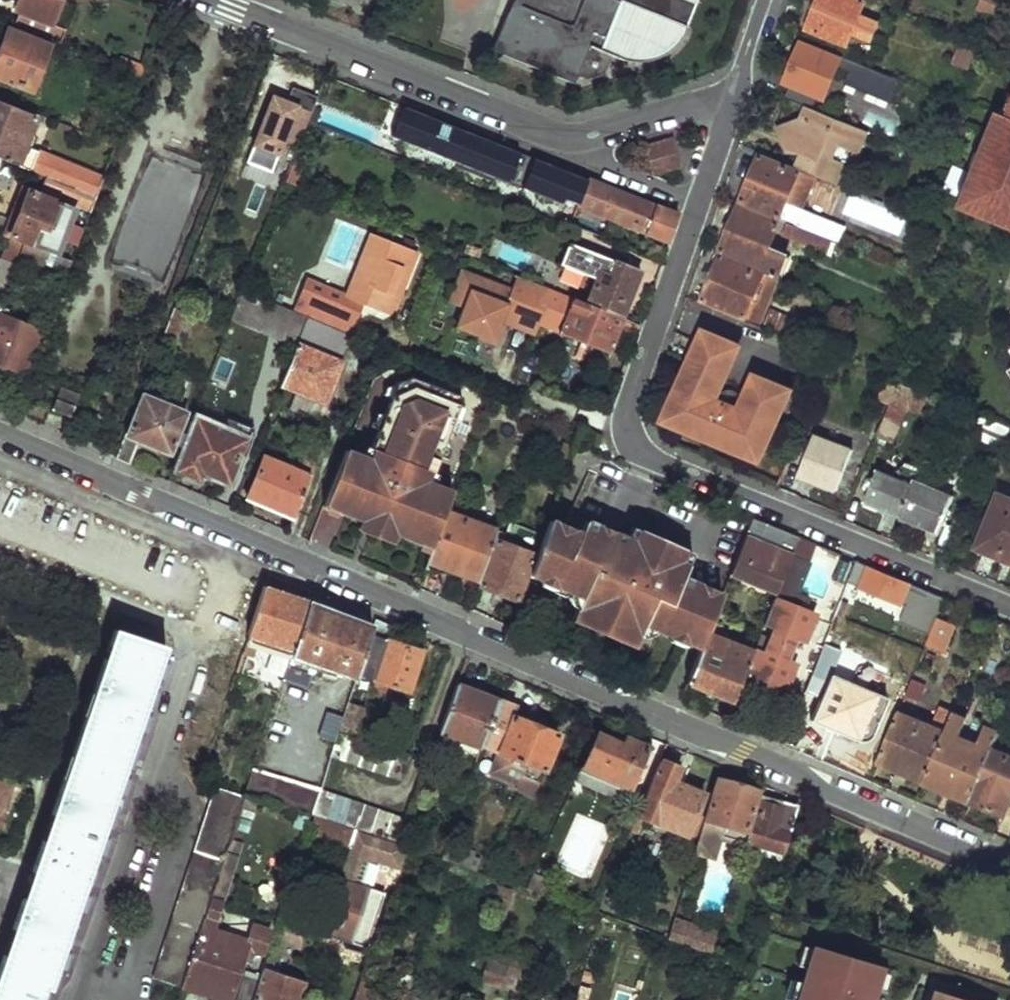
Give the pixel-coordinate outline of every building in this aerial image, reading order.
[(16,9),(19,10),(14,22),(59,40),(65,27),(53,22),(61,1),(61,0),(20,0),(16,9)] [(511,21),(504,18),(489,58),(572,90),(575,82),(586,87),(601,82),(609,62),(640,75),(661,72),(676,56),(697,0),(519,0),(511,21)] [(808,29),(848,45),(854,32),(871,39),(879,23),(860,15),(866,3),(860,0),(821,0),(808,29)] [(879,23),(885,8),(867,0),(866,3),(860,15),(879,23)] [(61,1),(53,22),(65,27),(73,6),(61,1)] [(0,52),(0,76),(34,89),(50,45),(9,28),(0,52)] [(803,43),(786,83),(825,99),(842,59),(803,43)] [(970,69),(974,50),(958,48),(954,67),(970,69)] [(121,54),(117,63),(125,66),(142,73),(146,63),(121,54)] [(125,66),(121,77),(139,83),(142,73),(125,66)] [(847,96),(892,106),(899,77),(854,66),(847,96)] [(303,105),(274,93),(253,146),(282,158),(290,139),(301,144),(314,112),(302,108),(303,105)] [(46,175),(41,188),(76,202),(76,205),(91,212),(109,164),(75,150),(70,162),(27,145),(38,118),(0,103),(0,156),(46,175)] [(511,182),(522,153),(406,107),(394,136),(511,182)] [(805,153),(798,168),(839,185),(846,171),(855,167),(850,153),(865,147),(871,132),(813,108),(808,118),(780,127),(788,147),(800,142),(805,153)] [(1007,110),(1004,109),(1002,113),(997,127),(989,146),(978,172),(976,177),(966,200),(1009,219),(1009,112),(1007,110)] [(1002,113),(995,110),(990,123),(997,127),(1002,113)] [(671,139),(645,147),(654,175),(680,167),(671,139)] [(989,146),(985,144),(983,149),(978,147),(972,162),(975,164),(973,170),(978,172),(989,146)] [(761,156),(743,201),(799,224),(797,227),(802,229),(838,243),(843,230),(803,214),(817,179),(761,156)] [(582,204),(591,180),(536,158),(524,187),(565,204),(568,198),(582,204)] [(146,159),(118,268),(170,281),(198,172),(146,159)] [(966,200),(976,177),(971,175),(969,180),(965,178),(958,196),(966,200)] [(582,204),(580,208),(672,243),(684,213),(592,178),(591,180),(582,204)] [(30,191),(12,236),(22,241),(12,266),(63,287),(72,262),(57,255),(75,209),(30,191)] [(75,209),(57,255),(72,262),(90,214),(75,209)] [(740,209),(723,251),(763,267),(762,271),(765,273),(781,279),(790,254),(771,245),(780,225),(740,209)] [(787,225),(783,237),(832,258),(838,243),(802,229),(801,231),(787,225)] [(371,233),(345,296),(373,308),(380,292),(386,295),(399,267),(405,270),(413,250),(371,233)] [(596,281),(587,302),(623,317),(641,271),(570,242),(560,265),(596,281)] [(720,257),(703,301),(743,317),(742,319),(791,339),(795,327),(799,319),(769,307),(781,279),(765,273),(764,276),(720,257)] [(380,292),(373,308),(387,314),(405,270),(399,267),(386,295),(380,292)] [(508,302),(513,289),(461,269),(447,304),(463,309),(456,328),(479,338),(478,340),(498,347),(505,328),(503,327),(504,326),(512,304),(508,302)] [(560,334),(573,298),(517,278),(513,289),(508,302),(512,304),(504,326),(536,337),(540,327),(560,334)] [(245,288),(234,317),(298,344),(308,318),(309,315),(245,288)] [(573,298),(560,334),(610,354),(621,327),(638,334),(642,324),(623,317),(587,302),(573,298)] [(174,304),(160,339),(172,344),(185,309),(174,304)] [(6,318),(9,310),(0,307),(0,333),(6,318)] [(0,333),(0,363),(27,373),(43,333),(6,318),(0,333)] [(298,344),(282,384),(324,400),(349,334),(308,318),(298,344)] [(795,327),(791,339),(807,346),(812,334),(795,327)] [(673,411),(669,424),(752,453),(757,441),(762,442),(784,382),(749,370),(742,393),(747,395),(742,408),(704,395),(709,381),(716,383),(731,341),(696,328),(668,409),(673,411)] [(223,345),(199,406),(218,413),(222,404),(228,406),(248,355),(223,345)] [(123,431),(113,457),(132,465),(142,442),(171,454),(187,413),(180,410),(188,391),(163,381),(155,399),(142,394),(126,432),(123,431)] [(716,383),(709,381),(704,395),(742,408),(747,395),(742,393),(739,401),(713,391),(716,383)] [(927,382),(922,393),(934,398),(939,387),(927,382)] [(899,384),(876,437),(894,443),(908,410),(912,411),(920,392),(899,384)] [(60,387),(51,410),(68,417),(78,394),(60,387)] [(438,417),(440,411),(407,398),(393,405),(387,423),(381,437),(376,452),(366,449),(363,457),(340,448),(317,509),(321,510),(318,516),(330,521),(332,516),(352,523),(349,532),(388,547),(392,536),(415,545),(413,551),(422,554),(446,491),(422,482),(425,473),(418,471),(428,443),(430,439),(438,417)] [(668,409),(663,422),(669,424),(673,411),(668,409)] [(962,439),(982,446),(984,441),(1003,449),(1009,430),(1009,429),(973,414),(962,439)] [(448,421),(438,417),(430,439),(440,443),(448,421)] [(387,423),(379,420),(374,435),(381,437),(387,423)] [(202,422),(182,470),(200,477),(203,470),(231,482),(248,441),(202,422)] [(853,452),(815,437),(801,476),(837,491),(853,452)] [(757,441),(752,453),(758,455),(762,442),(757,441)] [(439,447),(428,443),(418,471),(425,473),(429,474),(439,447)] [(268,452),(251,494),(297,512),(319,456),(310,453),(305,467),(268,452)] [(879,470),(867,502),(903,516),(916,485),(879,470)] [(916,485),(903,516),(946,532),(960,498),(917,480),(916,485)] [(980,549),(1009,561),(1009,502),(1001,498),(980,549)] [(499,532),(446,513),(433,551),(427,568),(480,582),(499,532)] [(550,521),(531,572),(542,577),(540,582),(555,588),(557,583),(583,594),(574,619),(608,634),(640,544),(645,531),(634,527),(629,540),(587,523),(582,535),(550,521)] [(640,544),(608,634),(633,645),(644,620),(671,632),(669,636),(684,643),(686,638),(703,646),(708,634),(724,595),(684,578),(690,565),(695,551),(686,547),(645,531),(640,544)] [(748,534),(732,574),(779,591),(793,556),(794,554),(748,534)] [(794,554),(793,556),(811,564),(819,545),(801,537),(796,549),(794,554)] [(499,541),(483,586),(519,599),(535,555),(499,541)] [(754,652),(746,672),(787,689),(796,664),(787,660),(797,637),(806,640),(816,614),(807,611),(812,599),(799,593),(811,564),(793,556),(779,591),(754,652)] [(859,561),(851,581),(904,603),(912,583),(889,574),(859,561)] [(252,631),(251,633),(253,634),(263,637),(295,649),(310,604),(310,602),(267,586),(252,631)] [(295,649),(293,654),(358,678),(359,676),(376,626),(310,604),(295,649)] [(938,616),(928,643),(946,651),(958,624),(938,616)] [(376,626),(359,676),(407,692),(422,653),(388,641),(392,625),(378,619),(376,626)] [(0,972),(0,999),(40,999),(45,984),(50,986),(59,962),(62,953),(78,905),(82,896),(98,849),(101,840),(119,790),(122,780),(140,728),(143,718),(159,676),(162,667),(167,650),(118,632),(0,972)] [(253,634),(247,654),(258,656),(263,637),(253,634)] [(703,646),(689,681),(735,700),(746,672),(754,652),(708,634),(703,646)] [(821,697),(813,719),(831,727),(834,721),(862,733),(878,692),(834,675),(844,650),(826,643),(807,691),(821,697)] [(256,669),(278,680),(288,661),(267,650),(256,669)] [(290,663),(285,677),(311,686),(315,672),(290,663)] [(162,667),(159,676),(166,679),(170,669),(162,667)] [(914,678),(908,694),(921,699),(928,684),(914,678)] [(459,683),(441,732),(482,748),(483,746),(501,699),(459,683)] [(501,699),(483,746),(500,753),(492,773),(518,783),(517,787),(536,795),(559,732),(535,723),(537,718),(514,710),(517,705),(501,699)] [(342,728),(357,734),(365,708),(350,703),(342,728)] [(902,711),(882,762),(927,780),(956,713),(945,708),(937,726),(902,711)] [(927,780),(975,800),(996,750),(1002,735),(1003,732),(986,726),(978,742),(961,735),(968,718),(956,713),(927,780)] [(143,718),(140,728),(148,730),(152,721),(143,718)] [(342,728),(333,756),(406,780),(414,753),(413,752),(357,734),(342,728)] [(582,765),(570,792),(582,796),(587,784),(593,770),(632,786),(648,746),(627,737),(624,744),(601,734),(586,767),(582,765)] [(975,800),(1008,813),(1009,807),(1009,755),(996,750),(975,800)] [(664,760),(641,814),(687,835),(696,815),(706,795),(676,782),(683,768),(664,760)] [(247,793),(313,815),(321,790),(256,767),(247,793)] [(593,770),(587,784),(627,799),(632,786),(593,770)] [(699,840),(697,849),(714,856),(717,843),(733,848),(742,850),(759,791),(720,779),(708,817),(707,817),(705,820),(699,840)] [(122,780),(119,790),(127,792),(130,783),(122,780)] [(217,787),(156,978),(184,988),(229,851),(246,798),(217,787)] [(321,790),(313,815),(354,828),(367,832),(401,844),(410,819),(321,790)] [(761,794),(759,801),(783,808),(785,802),(761,794)] [(759,801),(747,839),(786,851),(799,806),(785,802),(783,808),(759,801)] [(696,815),(687,835),(699,840),(705,820),(696,815)] [(354,828),(345,858),(358,861),(367,832),(354,828)] [(101,840),(98,849),(106,852),(109,842),(101,840)] [(184,988),(223,999),(231,999),(243,963),(250,964),(254,953),(262,956),(269,933),(252,926),(245,948),(223,941),(221,946),(208,942),(238,854),(229,851),(184,988)] [(339,878),(322,934),(365,948),(383,893),(339,878)] [(492,908),(508,914),(518,884),(502,879),(492,908)] [(82,896),(78,905),(87,908),(90,899),(82,896)] [(679,915),(671,938),(713,953),(720,929),(679,915)] [(62,953),(59,962),(67,965),(70,956),(62,953)] [(497,953),(487,981),(521,992),(530,963),(497,953)] [(303,984),(263,972),(259,983),(254,999),(298,999),(303,984)] [(373,979),(361,976),(353,999),(366,999),(373,979)] [(239,999),(254,999),(259,983),(246,977),(239,999)] [(411,996),(412,992),(400,988),(396,999),(409,999),(411,996)]
